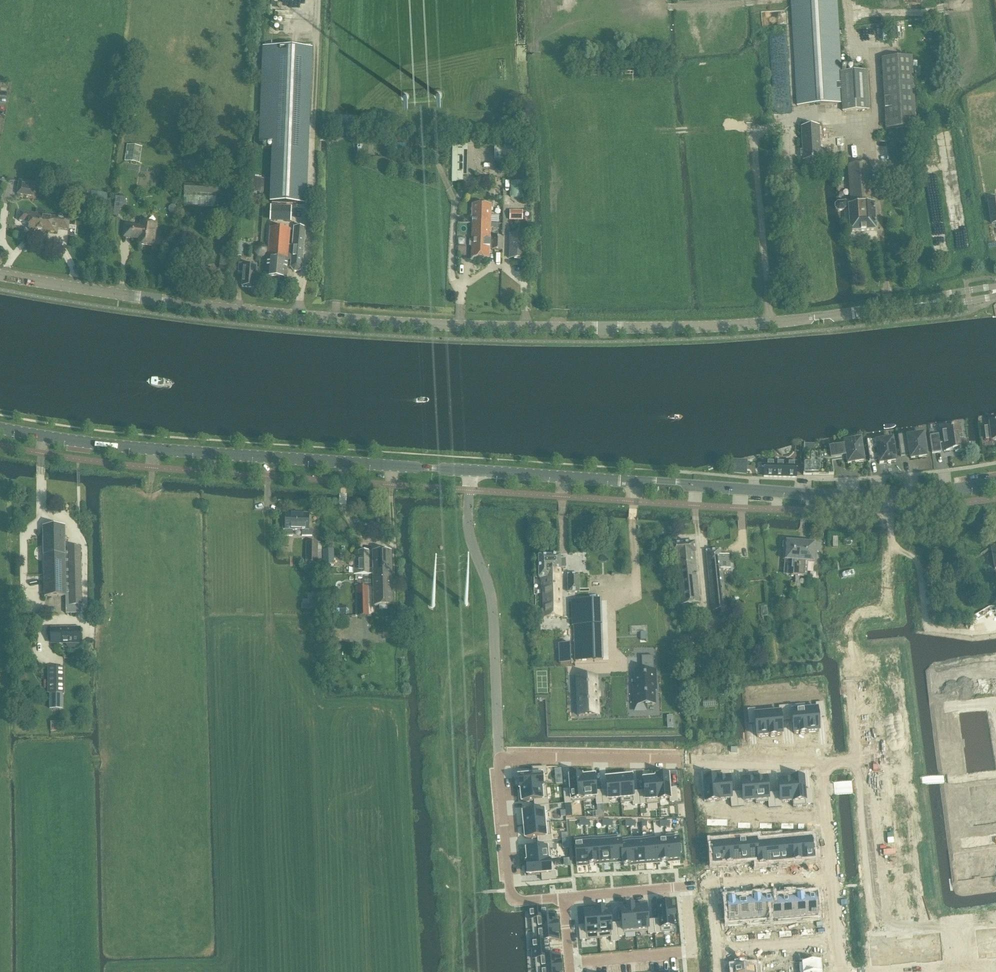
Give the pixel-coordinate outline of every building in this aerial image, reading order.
[(837,12),(836,0),(790,0),(791,12),(792,26),(792,27),(797,107),(842,104),(842,112),(868,110),(866,71),(841,73),(837,12)] [(274,144),(272,204),(304,205),(309,50),(263,49),(260,144),(274,144)] [(881,59),(885,129),(915,127),(911,58),(881,59)] [(818,127),(801,128),(803,151),(800,151),(800,158),(803,158),(803,161),(820,160),(818,127)] [(126,147),(124,161),(139,163),(141,150),(142,147),(127,145),(126,147)] [(452,183),(462,183),(462,176),(466,176),(467,145),(453,145),(452,183)] [(493,161),(518,161),(518,145),(494,145),(493,161)] [(496,164),(496,169),(499,172),(503,172),(506,169),(507,165),(504,162),(499,161),(496,164)] [(835,210),(837,212),(843,211),(845,208),(845,207),(848,207),(849,233),(876,232),(874,204),(870,204),(868,165),(848,166),(851,202),(837,203),(835,206),(835,210)] [(251,186),(251,188),(261,189),(264,189),(264,179),(252,179),(251,181),(251,186)] [(16,195),(33,197),(35,184),(18,181),(16,195)] [(526,184),(511,184),(510,199),(526,199),(526,184)] [(220,186),(184,185),(183,207),(215,208),(216,194),(219,194),(220,186)] [(91,192),(90,201),(95,202),(94,209),(104,210),(106,194),(91,192)] [(116,198),(113,218),(118,218),(119,217),(120,212),(126,207),(127,200),(116,198)] [(988,202),(990,216),(995,215),(995,201),(988,202)] [(472,205),(471,224),(489,225),(490,206),(472,205)] [(168,208),(167,212),(170,214),(174,215),(176,212),(176,209),(174,206),(170,206),(168,208)] [(270,220),(290,221),(291,208),(271,207),(270,220)] [(522,211),(510,211),(510,221),(522,221),(522,211)] [(59,218),(45,216),(46,213),(37,212),(36,215),(20,213),(19,222),(29,223),(28,229),(56,234),(56,233),(57,233),(58,229),(68,231),(70,219),(59,218)] [(142,222),(141,223),(141,228),(125,226),(124,237),(139,240),(138,245),(153,247),(156,225),(149,224),(149,223),(146,219),(142,222)] [(471,224),(471,239),(489,240),(489,237),(489,225),(471,224)] [(292,247),(288,247),(289,230),(269,229),(266,278),(285,280),(287,261),(290,261),(290,268),(293,272),(294,272),(298,272),(301,270),(301,269),(304,230),(293,229),(292,247)] [(524,235),(514,235),(509,235),(509,260),(524,260),(524,235)] [(489,240),(471,239),(471,241),(469,241),(469,247),(471,247),(470,258),(489,259),(489,250),(491,250),(491,251),(502,251),(502,249),(502,238),(489,237),(489,240)] [(266,250),(263,246),(259,246),(255,249),(254,254),(257,257),(262,258),(266,255),(266,250)] [(219,268),(226,269),(227,258),(220,257),(219,268)] [(238,274),(242,274),(242,287),(255,288),(256,265),(238,264),(238,274)] [(984,428),(985,435),(990,434),(991,439),(991,440),(992,440),(994,441),(995,441),(995,422),(989,423),(989,427),(984,428)] [(952,425),(940,427),(944,452),(954,450),(954,452),(965,451),(964,440),(961,440),(959,427),(952,428),(952,425)] [(926,457),(922,435),(907,438),(907,436),(897,438),(900,457),(910,456),(910,460),(926,457)] [(938,436),(929,437),(931,454),(940,452),(939,440),(938,436)] [(829,452),(814,452),(814,446),(804,445),(804,443),(803,452),(803,476),(833,475),(831,459),(846,457),(847,465),(863,462),(859,440),(844,443),(844,444),(828,446),(829,452)] [(876,441),(866,442),(869,462),(878,461),(879,464),(895,462),(891,440),(884,441),(876,443),(876,441)] [(746,461),(734,461),(734,474),(746,475),(746,461)] [(764,477),(796,478),(796,463),(762,462),(761,467),(764,467),(764,477)] [(281,525),(281,537),(292,537),(292,531),(301,531),(301,537),(311,537),(311,530),(308,530),(308,515),(285,515),(284,525),(281,525)] [(45,597),(66,597),(65,566),(81,566),(80,547),(69,548),(69,552),(65,552),(64,527),(43,528),(45,597)] [(791,577),(798,577),(800,550),(797,550),(798,542),(794,541),(794,543),(785,543),(782,543),(782,549),(785,550),(784,561),(793,561),(791,577)] [(670,545),(671,555),(675,555),(680,605),(699,603),(694,553),(695,553),(694,542),(670,545)] [(800,550),(798,577),(805,578),(807,562),(814,563),(815,552),(820,553),(820,545),(806,544),(807,542),(798,542),(797,550),(800,550)] [(317,543),(307,543),(307,564),(317,564),(317,543)] [(327,550),(323,551),(323,565),(333,565),(333,558),(327,558),(327,550)] [(373,570),(368,570),(368,574),(373,574),(374,606),(392,606),(391,551),(372,551),(373,570)] [(728,557),(720,558),(720,551),(706,552),(712,612),(726,610),(722,570),(730,569),(728,557)] [(358,559),(354,559),(354,575),(359,575),(368,574),(368,570),(368,552),(367,552),(358,552),(358,559)] [(559,557),(537,557),(538,579),(542,578),(543,619),(561,618),(559,574),(563,574),(563,569),(559,570),(559,557)] [(945,564),(940,569),(945,573),(950,568),(945,564)] [(65,566),(66,597),(67,614),(80,614),(79,605),(82,605),(81,566),(65,566)] [(567,575),(567,593),(578,593),(578,575),(567,575)] [(367,588),(357,588),(358,607),(368,607),(367,588)] [(587,601),(571,602),(572,626),(573,626),(574,661),(591,661),(590,625),(588,625),(587,601)] [(50,630),(50,643),(66,643),(67,645),(69,647),(72,648),(75,647),(77,645),(78,643),(80,643),(79,630),(50,630)] [(734,639),(732,639),(733,648),(740,648),(739,641),(735,642),(734,639)] [(570,644),(559,645),(560,665),(570,664),(570,644)] [(642,672),(635,672),(636,693),(635,693),(636,711),(646,711),(645,706),(654,706),(653,691),(655,691),(654,671),(653,656),(641,657),(642,671),(642,672)] [(983,668),(971,670),(974,694),(975,693),(975,695),(982,694),(982,693),(987,692),(985,677),(992,676),(991,673),(990,667),(990,664),(983,665),(983,668)] [(65,668),(48,668),(48,710),(62,710),(62,695),(65,695),(65,668)] [(959,668),(952,669),(953,681),(960,680),(962,695),(966,695),(967,696),(974,696),(974,694),(971,670),(959,671),(959,668)] [(933,683),(932,683),(933,690),(934,690),(935,699),(937,698),(937,700),(944,700),(943,698),(948,697),(947,690),(948,690),(947,685),(946,682),(953,681),(952,669),(944,670),(945,673),(932,675),(933,683)] [(822,676),(819,676),(820,688),(828,687),(827,680),(822,676)] [(595,678),(574,679),(574,681),(575,681),(575,680),(577,680),(577,681),(579,681),(579,680),(580,680),(580,692),(577,692),(578,717),(588,717),(596,717),(597,717),(597,715),(597,712),(596,685),(595,685),(595,678)] [(816,709),(804,710),(806,733),(819,732),(817,718),(824,717),(823,704),(816,704),(816,709)] [(754,710),(748,711),(749,724),(755,724),(757,738),(769,737),(767,714),(766,706),(754,707),(754,710)] [(791,707),(785,707),(786,721),(792,720),(794,734),(799,734),(799,735),(806,734),(806,733),(804,710),(804,706),(791,707)] [(779,713),(767,714),(769,737),(770,737),(770,738),(776,737),(776,736),(782,735),(780,721),(786,721),(785,707),(779,708),(779,713)] [(986,711),(960,714),(962,726),(987,722),(986,711)] [(987,722),(962,726),(963,737),(966,737),(989,734),(987,722)] [(59,723),(50,723),(51,732),(59,732),(59,723)] [(989,734),(966,737),(967,748),(990,745),(989,734)] [(870,752),(869,752),(870,758),(871,758),(871,759),(894,756),(893,744),(897,744),(897,737),(883,738),(884,745),(870,746),(870,752)] [(990,745),(967,748),(964,748),(966,759),(992,756),(990,745)] [(992,756),(966,759),(968,772),(993,768),(992,756)] [(532,775),(518,777),(519,789),(546,787),(546,786),(543,786),(542,786),(541,775),(542,775),(546,774),(545,768),(532,769),(532,775)] [(658,777),(656,777),(658,804),(659,804),(658,801),(658,800),(669,799),(669,800),(670,802),(677,802),(676,788),(669,789),(668,776),(665,777),(665,775),(658,775),(658,776),(658,777)] [(570,790),(563,790),(564,804),(571,803),(583,801),(581,776),(569,777),(570,790)] [(582,776),(581,776),(583,801),(584,801),(596,800),(596,805),(602,805),(601,791),(596,791),(595,792),(594,776),(582,777),(582,776)] [(606,791),(601,791),(602,805),(608,804),(608,800),(620,799),(620,804),(621,804),(618,777),(616,778),(616,776),(609,776),(609,778),(606,779),(607,790),(606,791)] [(631,776),(618,777),(621,804),(633,803),(633,806),(640,805),(638,792),(634,792),(632,792),(631,776)] [(643,791),(638,792),(640,805),(646,805),(658,804),(656,777),(655,777),(655,778),(653,778),(653,776),(646,777),(646,779),(643,779),(644,791),(643,791)] [(717,779),(716,779),(718,802),(719,802),(719,801),(731,800),(731,808),(737,807),(736,793),(730,794),(729,778),(717,779)] [(705,795),(704,795),(704,802),(706,802),(706,803),(718,802),(716,779),(704,780),(705,795)] [(766,779),(754,780),(756,801),(768,800),(769,808),(775,808),(773,794),(768,795),(766,779)] [(803,779),(791,780),(793,803),(805,802),(805,805),(812,804),(811,791),(804,791),(803,779)] [(742,793),(736,793),(737,807),(744,807),(743,803),(756,801),(754,780),(741,781),(742,793)] [(779,793),(773,794),(775,808),(781,807),(781,803),(792,802),(792,803),(793,803),(791,780),(790,780),(790,781),(778,782),(779,793)] [(970,787),(971,800),(995,797),(995,784),(970,787)] [(546,787),(519,789),(519,790),(520,790),(521,801),(534,800),(534,801),(534,806),(548,805),(546,787)] [(971,800),(973,812),(995,809),(995,797),(971,800)] [(535,812),(522,813),(523,826),(550,824),(550,823),(545,823),(544,812),(548,811),(548,805),(534,806),(535,811),(535,812)] [(973,812),(974,824),(995,822),(995,809),(973,812)] [(524,828),(522,828),(522,836),(524,835),(524,838),(537,837),(537,838),(538,843),(551,842),(550,824),(523,826),(524,828)] [(677,835),(665,836),(668,861),(679,860),(680,859),(679,853),(681,853),(680,846),(678,846),(677,835)] [(620,836),(608,837),(611,862),(622,861),(622,864),(622,865),(620,836)] [(620,836),(622,865),(623,865),(623,866),(629,865),(629,864),(634,864),(631,839),(620,840),(620,836)] [(654,837),(656,862),(661,861),(661,862),(667,862),(667,861),(668,861),(665,836),(665,841),(655,842),(654,837)] [(608,837),(597,838),(599,863),(611,862),(608,837)] [(654,837),(643,838),(645,863),(656,862),(654,837)] [(597,838),(586,839),(588,864),(589,865),(595,864),(595,863),(599,863),(597,838)] [(643,838),(631,839),(634,864),(645,863),(643,838)] [(586,839),(574,840),(576,865),(588,864),(586,839)] [(811,840),(799,841),(801,861),(813,859),(811,840)] [(756,841),(745,842),(747,862),(757,861),(756,845),(756,841)] [(799,841),(788,842),(790,862),(794,861),(794,862),(800,862),(800,861),(801,861),(799,841)] [(526,853),(524,853),(525,861),(526,861),(527,862),(526,862),(526,863),(551,861),(549,848),(552,848),(551,842),(538,843),(538,848),(538,849),(526,850),(526,853)] [(745,842),(734,843),(736,863),(747,862),(745,842)] [(788,842),(777,843),(779,863),(790,862),(788,842)] [(734,843),(723,844),(725,863),(726,863),(726,864),(732,864),(732,863),(736,863),(734,843)] [(777,843),(767,844),(769,864),(779,863),(777,843)] [(712,851),(710,851),(711,858),(713,858),(713,865),(725,863),(723,844),(711,845),(712,851)] [(756,845),(757,861),(757,865),(758,864),(759,866),(764,865),(764,864),(769,864),(767,844),(756,845)] [(990,850),(978,851),(981,877),(993,875),(990,850)] [(978,851),(967,853),(970,878),(981,877),(978,851)] [(956,862),(954,862),(955,868),(957,868),(958,880),(970,878),(967,853),(955,854),(956,862)] [(551,861),(526,863),(527,875),(541,874),(542,881),(555,879),(555,873),(551,873),(550,873),(549,861),(550,861),(551,861)] [(901,885),(886,886),(888,899),(910,896),(909,884),(914,884),(914,877),(900,878),(901,885)] [(888,899),(887,899),(887,905),(888,905),(889,911),(903,910),(903,916),(917,915),(916,908),(912,909),(910,896),(888,899)] [(797,899),(793,899),(794,919),(805,918),(803,898),(802,897),(797,898),(797,899)] [(815,897),(803,898),(805,918),(817,917),(816,911),(818,911),(818,903),(816,904),(815,897)] [(753,900),(749,901),(751,921),(762,920),(760,900),(759,900),(759,899),(753,899),(753,900)] [(771,899),(760,900),(762,920),(772,919),(773,921),(771,899)] [(771,899),(773,921),(784,920),(782,900),(771,901),(771,899)] [(793,899),(782,900),(784,920),(794,919),(793,899)] [(727,909),(725,909),(726,917),(728,917),(728,923),(740,922),(739,902),(734,902),(734,901),(728,902),(728,903),(727,903),(727,909)] [(749,901),(739,902),(740,922),(751,921),(749,901)] [(658,920),(653,920),(654,934),(673,932),(672,918),(674,918),(673,911),(671,911),(671,904),(658,906),(659,916),(659,920),(658,920)] [(621,923),(616,924),(617,937),(618,937),(624,937),(623,934),(636,933),(633,908),(633,907),(626,907),(626,908),(621,909),(622,923),(621,923)] [(646,907),(633,908),(636,933),(648,932),(648,934),(654,934),(653,920),(648,921),(647,921),(647,917),(646,907)] [(545,909),(528,911),(529,921),(531,920),(532,931),(558,929),(557,923),(556,917),(546,918),(545,909)] [(597,911),(596,911),(599,939),(611,938),(611,943),(618,942),(618,937),(617,937),(616,924),(611,924),(610,924),(609,910),(603,911),(603,909),(597,910),(597,911)] [(584,926),(579,927),(580,941),(599,939),(596,911),(584,912),(585,926),(584,926)] [(533,941),(531,942),(532,951),(549,949),(548,941),(558,940),(558,934),(558,929),(532,931),(533,941)] [(990,936),(978,937),(979,957),(986,956),(986,957),(991,956),(990,936)] [(938,938),(926,939),(928,960),(933,960),(933,959),(940,959),(938,938)] [(926,939),(916,940),(917,961),(923,960),(923,961),(928,960),(926,939)] [(916,940),(905,941),(907,961),(917,960),(917,961),(916,940)] [(905,941),(894,942),(896,961),(907,961),(905,941)] [(894,942),(883,943),(885,963),(890,963),(890,962),(896,961),(894,942)] [(883,943),(871,944),(872,951),(871,951),(872,956),(873,956),(873,964),(880,963),(880,964),(885,963),(883,943)] [(549,949),(532,951),(533,960),(535,960),(536,970),(561,968),(561,962),(560,962),(560,956),(550,957),(549,949)] [(801,964),(802,971),(822,971),(821,962),(801,964)]
